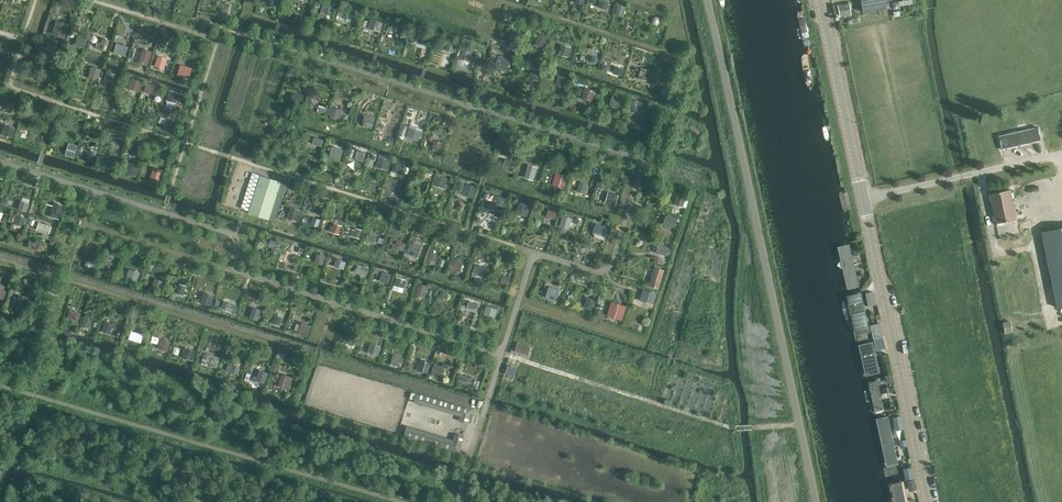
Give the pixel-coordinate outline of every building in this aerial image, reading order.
[(889,7),(890,7),(888,0),(862,0),(864,12),(889,7)] [(624,6),(613,2),(611,8),(621,12),(624,6)] [(842,16),(852,14),(850,3),(840,5),(842,16)] [(320,11),(328,14),(331,7),(323,4),(320,11)] [(336,16),(346,20),(349,12),(338,9),(336,16)] [(370,18),(369,28),(381,30),(383,20),(370,18)] [(61,27),(51,24),(49,31),(59,34),(61,27)] [(403,39),(407,31),(397,27),(394,35),(403,39)] [(520,33),(509,31),(508,38),(518,40),(520,33)] [(86,36),(75,32),(73,39),(84,42),(86,36)] [(427,37),(417,35),(415,42),(426,44),(427,37)] [(104,41),(95,38),(93,45),(102,48),(104,41)] [(542,42),(533,39),(531,45),(539,49),(542,42)] [(689,43),(681,39),(678,45),(686,49),(689,43)] [(123,48),(112,44),(110,51),(121,55),(123,48)] [(458,47),(447,44),(444,51),(455,55),(458,47)] [(145,48),(143,63),(149,64),(152,49),(145,48)] [(560,48),(558,55),(570,59),(572,52),(560,48)] [(138,51),(130,49),(129,57),(136,59),(138,51)] [(466,59),(476,63),(478,55),(469,52),(466,59)] [(488,63),(494,66),(499,55),(493,52),(488,63)] [(496,64),(509,69),(513,59),(500,54),(496,64)] [(587,54),(584,62),(594,66),(597,58),(587,54)] [(164,60),(153,58),(151,65),(162,68),(164,60)] [(518,63),(515,70),(522,74),(526,67),(518,63)] [(187,68),(176,64),(173,72),(185,76),(187,68)] [(85,73),(94,77),(97,70),(88,66),(85,73)] [(624,69),(615,66),(613,73),(622,75),(624,69)] [(651,72),(642,69),(639,78),(648,81),(651,72)] [(114,74),(106,72),(104,79),(113,81),(114,74)] [(537,73),(528,72),(527,79),(536,80),(537,73)] [(549,78),(548,85),(559,86),(560,80),(549,78)] [(124,79),(121,87),(131,90),(134,82),(124,79)] [(156,90),(148,86),(144,93),(153,97),(156,90)] [(593,100),(596,89),(585,86),(582,97),(593,100)] [(600,90),(595,99),(601,102),(606,93),(600,90)] [(290,103),(292,96),(282,92),(279,99),(290,103)] [(171,93),(168,101),(176,104),(179,97),(171,93)] [(622,99),(614,96),(611,103),(619,106),(622,99)] [(304,109),(313,108),(312,97),(304,98),(304,109)] [(641,104),(629,100),(626,107),(639,111),(641,104)] [(324,113),(327,107),(321,105),(318,111),(324,113)] [(342,111),(332,109),(330,117),(340,119),(342,111)] [(373,128),(376,115),(366,112),(363,126),(373,128)] [(0,122),(0,130),(9,133),(12,127),(0,122)] [(394,132),(396,125),(383,123),(382,130),(394,132)] [(419,126),(410,125),(409,133),(417,134),(419,126)] [(999,136),(1002,149),(1041,140),(1038,127),(999,136)] [(305,136),(302,142),(314,147),(317,141),(305,136)] [(441,153),(444,144),(428,139),(425,148),(441,153)] [(58,143),(56,150),(64,152),(66,145),(58,143)] [(329,143),(326,150),(338,155),(341,148),(329,143)] [(351,149),(348,156),(358,160),(360,153),(351,149)] [(82,151),(80,157),(92,162),(94,155),(82,151)] [(372,164),(384,168),(386,161),(374,157),(372,164)] [(103,158),(100,165),(113,169),(115,162),(103,158)] [(512,160),(505,158),(501,168),(508,171),(512,160)] [(239,209),(253,166),(238,161),(224,205),(239,209)] [(128,164),(124,172),(134,176),(137,168),(128,164)] [(403,176),(406,167),(395,164),(392,172),(403,176)] [(520,175),(534,179),(538,168),(524,164),(520,175)] [(144,178),(154,182),(157,175),(147,171),(144,178)] [(430,174),(421,171),(419,180),(427,182),(430,174)] [(563,178),(552,175),(550,184),(561,187),(563,178)] [(261,176),(249,213),(270,219),(279,191),(282,192),(284,185),(281,184),(282,182),(261,176)] [(447,184),(440,181),(434,191),(441,194),(447,184)] [(585,186),(576,182),(572,192),(582,195),(585,186)] [(465,190),(456,186),(453,193),(462,197),(465,190)] [(682,192),(672,189),(668,199),(678,203),(682,192)] [(996,223),(1017,219),(1010,189),(990,193),(996,223)] [(616,205),(620,193),(609,190),(605,202),(616,205)] [(24,197),(16,194),(13,202),(20,205),(24,197)] [(40,203),(30,198),(26,205),(36,210),(40,203)] [(520,201),(517,212),(528,214),(530,203),(520,201)] [(62,210),(50,205),(46,214),(59,219),(62,210)] [(296,212),(285,208),(282,215),(293,219),(296,212)] [(553,211),(543,208),(539,218),(550,218),(553,211)] [(29,214),(17,210),(15,217),(27,221),(29,214)] [(318,217),(306,214),(304,222),(315,225),(318,217)] [(673,220),(659,215),(657,222),(671,227),(673,220)] [(569,219),(561,216),(559,223),(567,226),(569,219)] [(50,224),(36,219),(33,227),(47,232),(50,224)] [(335,223),(324,219),(320,227),(332,231),(335,223)] [(602,234),(605,226),(587,219),(584,227),(602,234)] [(355,230),(345,227),(343,234),(352,238),(355,230)] [(1061,306),(1061,228),(1042,232),(1057,307),(1061,306)] [(379,237),(365,234),(364,241),(377,245),(379,237)] [(256,242),(266,245),(268,238),(258,235),(256,242)] [(394,247),(405,250),(407,241),(397,238),(394,247)] [(269,246),(275,249),(278,242),(272,239),(269,246)] [(654,242),(651,249),(663,254),(666,246),(654,242)] [(840,292),(864,287),(856,243),(831,247),(840,292)] [(294,244),(292,253),(302,256),(305,246),(294,244)] [(418,248),(406,246),(405,254),(417,256),(418,248)] [(425,258),(434,260),(436,252),(427,251),(425,258)] [(324,257),(313,253),(311,261),(321,264),(324,257)] [(345,258),(334,254),(331,264),(342,268),(345,258)] [(464,263),(446,257),(443,265),(461,271),(464,263)] [(368,264),(354,260),(351,271),(364,275),(368,264)] [(476,263),(473,272),(484,275),(487,266),(476,263)] [(659,266),(647,263),(645,271),(657,274),(659,266)] [(130,268),(119,265),(117,275),(128,277),(130,268)] [(509,269),(497,266),(494,274),(506,278),(509,269)] [(389,271),(378,267),(375,278),(386,281),(389,271)] [(412,278),(399,274),(396,284),(409,288),(412,278)] [(428,283),(419,280),(415,291),(425,294),(428,283)] [(187,286),(176,282),(172,292),(183,296),(187,286)] [(556,288),(540,285),(539,293),(554,296),(556,288)] [(452,290),(441,287),(437,299),(449,302),(452,290)] [(851,338),(872,333),(864,287),(840,292),(851,338)] [(649,301),(653,294),(641,289),(638,296),(649,301)] [(207,303),(211,294),(200,290),(197,299),(207,303)] [(233,295),(223,291),(219,303),(229,307),(233,295)] [(477,297),(467,295),(464,305),(473,308),(477,297)] [(592,303),(581,297),(578,304),(589,309),(592,303)] [(496,303),(485,300),(481,312),(492,315),(496,303)] [(263,305),(252,301),(249,312),(260,316),(263,305)] [(620,307),(608,302),(605,310),(617,315),(620,307)] [(275,314),(274,322),(282,323),(283,315),(275,314)] [(117,324),(101,319),(98,328),(114,333),(117,324)] [(308,321),(295,321),(295,333),(308,333),(308,321)] [(1005,335),(1013,333),(1011,321),(1003,323),(1005,335)] [(141,332),(127,327),(124,336),(138,340),(141,332)] [(167,338),(154,334),(151,345),(164,349),(167,338)] [(359,338),(347,334),(344,342),(356,347),(359,338)] [(861,378),(884,372),(875,336),(852,342),(861,378)] [(366,341),(364,350),(376,354),(379,345),(366,341)] [(518,342),(515,351),(528,355),(531,346),(518,342)] [(195,349),(181,345),(179,356),(193,359),(195,349)] [(390,353),(387,362),(399,366),(402,357),(390,353)] [(410,353),(408,363),(419,365),(421,355),(410,353)] [(231,363),(221,359),(216,369),(227,373),(231,363)] [(432,362),(429,371),(443,377),(446,367),(432,362)] [(239,367),(233,365),(231,372),(237,374),(239,367)] [(505,376),(513,378),(516,369),(508,366),(505,376)] [(270,371),(254,367),(252,379),(267,383),(270,371)] [(293,377),(279,373),(276,385),(291,388),(293,377)] [(457,374),(455,383),(467,385),(469,376),(457,374)] [(872,414),(892,410),(884,374),(864,379),(872,414)] [(471,410),(417,393),(415,400),(463,414),(461,421),(468,423),(471,410)] [(884,479),(906,474),(892,411),(869,417),(884,479)] [(459,451),(464,436),(457,434),(454,443),(406,428),(404,435),(425,441),(431,443),(459,451)] [(907,477),(886,480),(890,501),(912,501),(907,477)]
